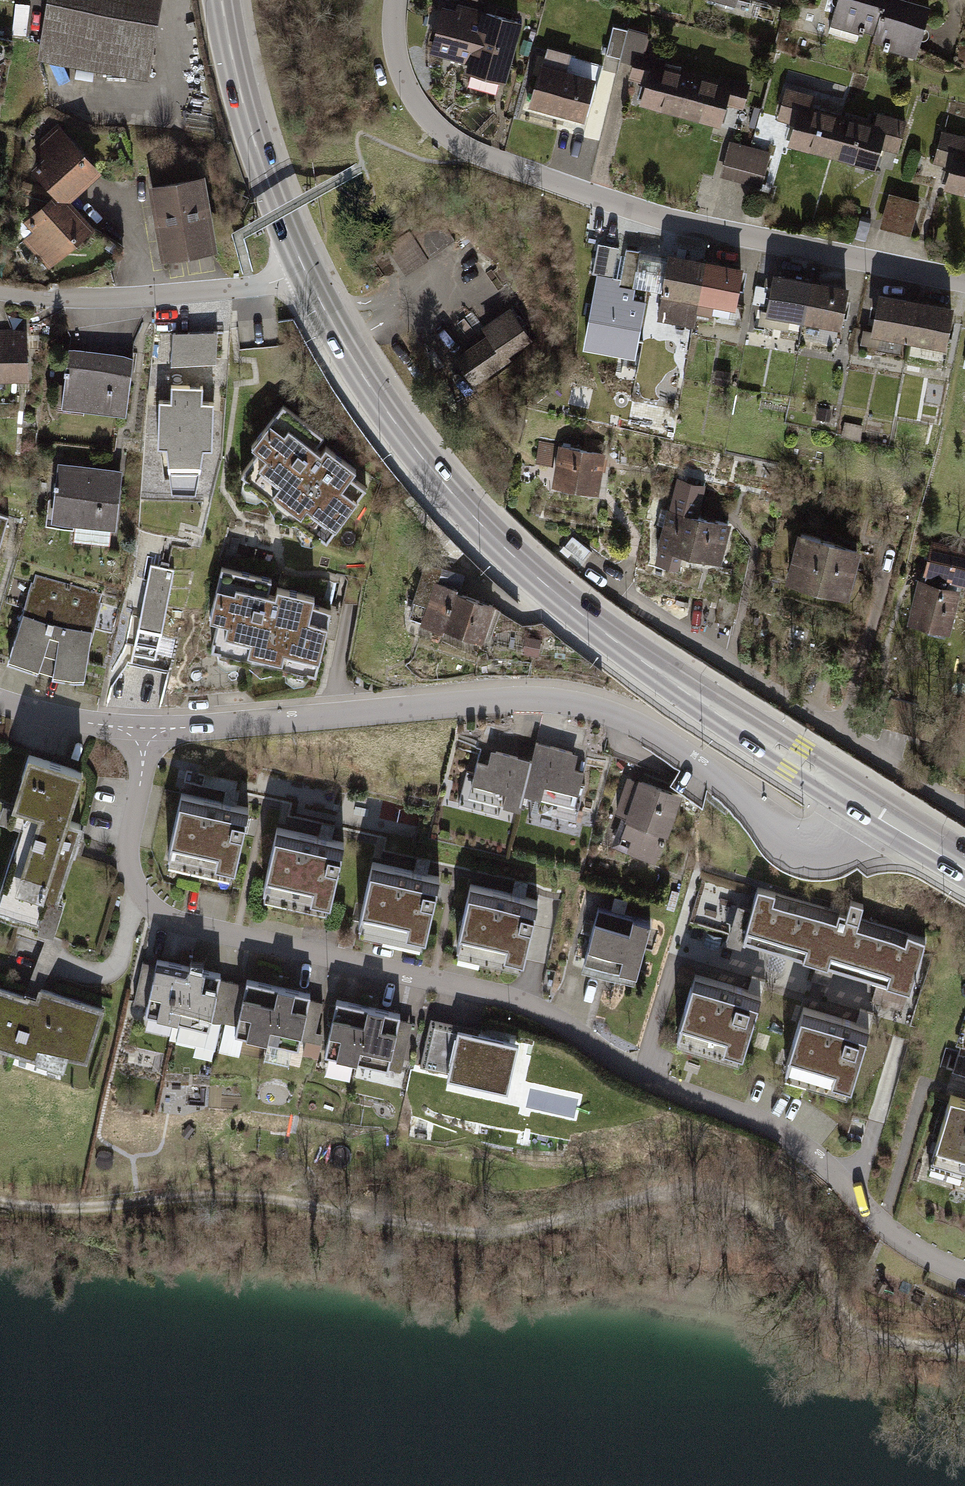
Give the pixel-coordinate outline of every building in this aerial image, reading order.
[(40,64),(142,81),(155,0),(51,0),(40,64)] [(834,19),(877,31),(886,0),(839,0),(834,19)] [(875,38),(919,51),(930,11),(891,0),(886,0),(877,31),(875,38)] [(443,11),(433,49),(473,60),(471,70),(472,70),(469,83),(471,87),(493,93),(497,90),(500,78),(502,79),(518,21),(486,13),(483,21),(443,11)] [(621,58),(628,31),(614,27),(607,54),(621,58)] [(635,63),(632,75),(647,79),(642,102),(678,112),(688,75),(661,68),(663,63),(642,57),(648,34),(629,29),(628,31),(621,58),(621,59),(635,63)] [(0,38),(0,99),(1,99),(11,40),(0,38)] [(547,50),(533,102),(583,115),(591,83),(561,74),(566,55),(547,50)] [(728,100),(743,104),(748,86),(722,79),(721,84),(688,75),(678,112),(721,124),(728,100)] [(787,90),(780,117),(797,121),(791,143),(833,154),(842,119),(809,110),(813,96),(787,90)] [(880,143),(898,148),(905,121),(879,114),(875,128),(842,119),(833,154),(875,165),(880,143)] [(36,156),(24,167),(49,193),(65,199),(95,171),(53,125),(28,148),(36,156)] [(935,161),(953,165),(947,187),(964,192),(964,139),(943,134),(935,161)] [(769,154),(732,144),(725,173),(761,182),(769,154)] [(203,178),(153,186),(165,254),(215,246),(203,178)] [(49,193),(19,220),(29,231),(20,239),(43,266),(89,225),(65,199),(49,193)] [(891,197),(883,226),(910,234),(919,204),(891,197)] [(390,247),(407,272),(455,241),(439,216),(390,247)] [(112,265),(124,246),(97,229),(84,248),(112,265)] [(620,286),(622,278),(614,277),(619,248),(600,245),(595,273),(599,274),(586,346),(635,355),(645,301),(632,299),(634,289),(620,286)] [(634,289),(663,294),(659,316),(694,323),(698,300),(705,264),(671,258),(670,264),(640,258),(641,252),(627,250),(622,278),(620,286),(634,289)] [(741,270),(705,264),(698,300),(735,306),(741,270)] [(775,277),(768,312),(804,319),(811,284),(775,277)] [(811,284),(804,319),(840,326),(846,291),(811,284)] [(880,297),(874,332),(910,339),(916,304),(880,297)] [(916,304),(910,339),(946,346),(952,311),(916,304)] [(491,337),(459,359),(475,383),(509,361),(503,352),(527,336),(510,311),(485,328),(491,337)] [(218,329),(173,330),(173,362),(218,361),(218,329)] [(0,333),(0,382),(28,380),(24,331),(0,333)] [(133,358),(72,350),(65,405),(127,413),(133,358)] [(171,401),(161,401),(160,445),(166,445),(169,470),(199,471),(203,446),(211,446),(212,402),(202,401),(204,387),(172,385),(171,401)] [(323,435),(284,406),(253,447),(260,452),(244,473),(287,506),(328,537),(367,486),(352,475),(357,469),(327,446),(323,452),(315,446),(323,435)] [(558,445),(552,481),(596,488),(602,453),(558,445)] [(119,471),(61,465),(55,512),(78,515),(75,541),(111,545),(119,471)] [(705,485),(676,478),(658,550),(716,565),(726,524),(697,517),(705,485)] [(862,547),(794,533),(784,586),(851,600),(862,547)] [(930,538),(909,619),(950,629),(963,581),(964,581),(964,547),(930,538)] [(151,563),(132,654),(155,659),(174,568),(151,563)] [(271,581),(223,569),(212,618),(219,620),(213,647),(316,671),(331,608),(315,604),(316,598),(279,589),(278,595),(268,592),(271,581)] [(103,593),(34,573),(9,658),(77,678),(103,593)] [(437,589),(427,618),(481,637),(491,609),(437,589)] [(542,640),(525,636),(523,655),(539,657),(542,640)] [(524,791),(541,795),(537,810),(576,820),(586,784),(580,783),(583,769),(568,765),(572,752),(537,743),(533,759),(524,791)] [(524,791),(533,759),(495,749),(492,761),(479,757),(475,774),(467,771),(459,803),(499,814),(502,801),(521,806),(524,791)] [(30,755),(14,805),(27,809),(0,892),(0,907),(41,920),(48,897),(56,899),(80,825),(67,820),(83,772),(30,755)] [(708,785),(683,769),(671,783),(702,805),(708,785)] [(629,814),(619,842),(656,855),(678,794),(642,780),(636,796),(624,792),(618,810),(629,814)] [(248,808),(180,793),(166,853),(234,868),(248,808)] [(343,842),(275,826),(262,887),(330,902),(343,842)] [(440,877),(370,861),(356,920),(427,936),(440,877)] [(537,900),(470,885),(456,945),(524,960),(537,900)] [(847,914),(759,888),(744,936),(819,958),(815,972),(831,977),(835,963),(911,986),(925,937),(859,918),(864,904),(851,900),(847,914)] [(650,921),(598,907),(584,959),(610,966),(611,959),(619,961),(615,976),(634,981),(650,921)] [(188,966),(156,959),(144,1012),(176,1019),(188,966)] [(220,973),(188,966),(176,1019),(208,1026),(220,973)] [(760,994),(695,974),(677,1030),(743,1051),(760,994)] [(278,986),(246,979),(234,1031),(267,1038),(278,986)] [(310,993),(278,986),(267,1038),(299,1046),(310,993)] [(35,1058),(38,1049),(86,1058),(102,1008),(39,989),(35,1000),(0,989),(0,1046),(35,1058)] [(368,1006),(336,999),(324,1051),(356,1059),(368,1006)] [(400,1013),(368,1006),(356,1059),(388,1066),(400,1013)] [(868,1026),(803,1007),(786,1063),(852,1082),(868,1026)] [(518,1043),(431,1022),(421,1065),(449,1071),(447,1077),(501,1089),(506,1065),(513,1066),(518,1043)] [(321,1057),(325,1034),(306,1031),(303,1054),(321,1057)] [(163,1071),(164,1048),(137,1047),(136,1070),(163,1071)] [(950,1095),(932,1156),(964,1166),(964,1100),(950,1095)]
